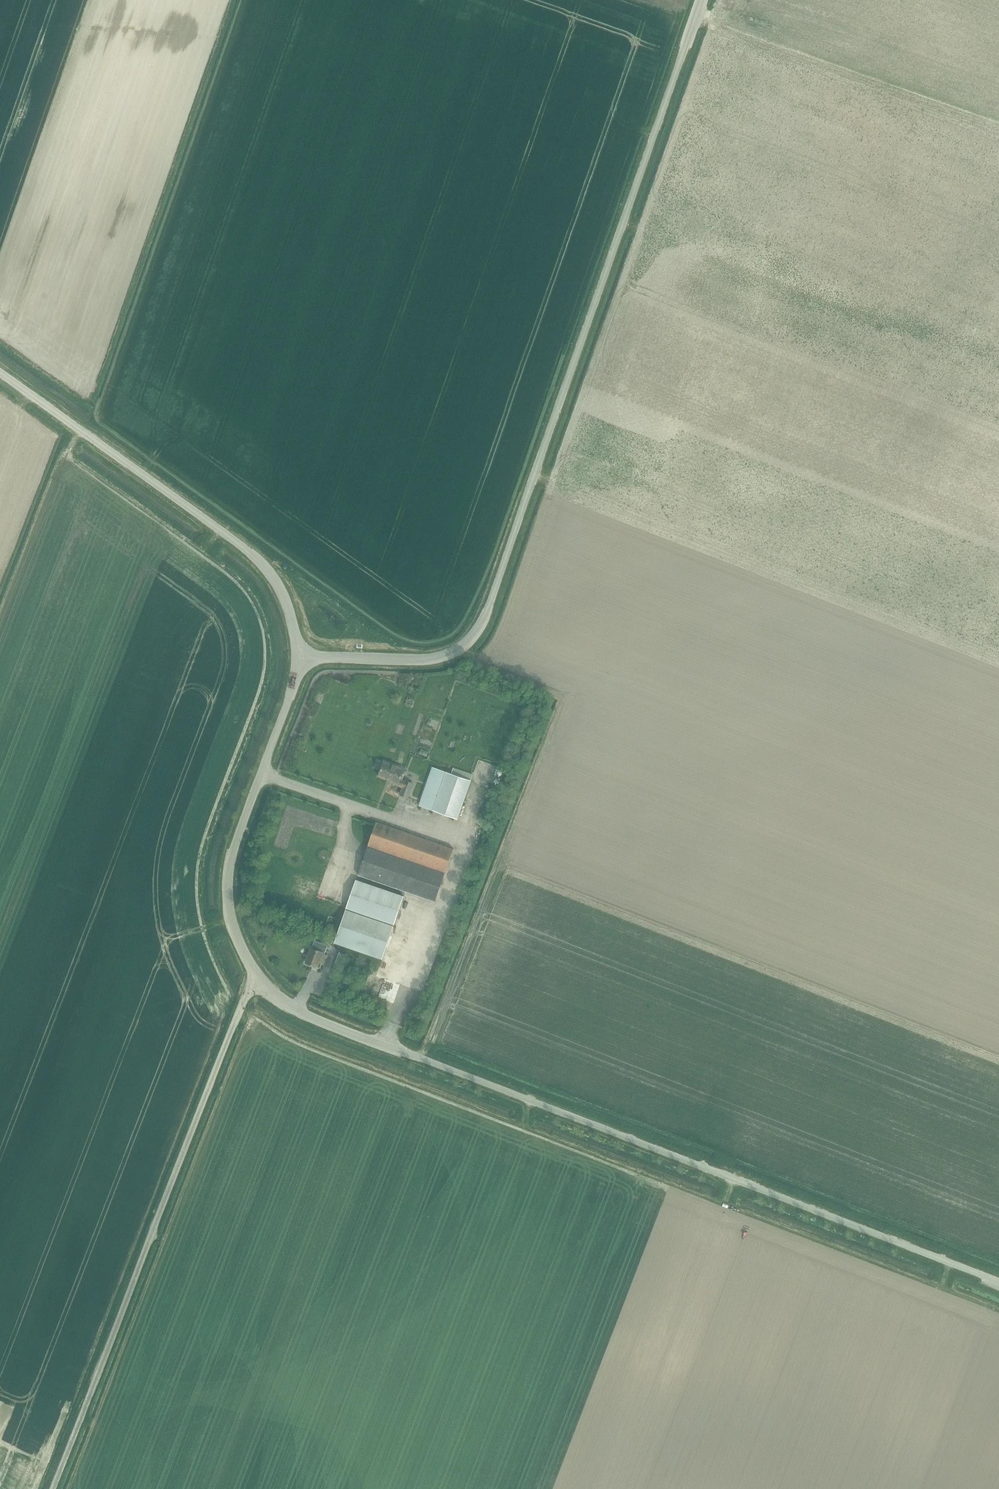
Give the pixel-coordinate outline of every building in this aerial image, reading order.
[(406,799),(412,784),(400,779),(404,771),(383,763),(378,777),(390,782),(389,783),(402,788),(399,796),(406,799)] [(457,820),(470,781),(445,772),(432,811),(457,820)] [(491,805),(494,788),(487,787),(484,804),(491,805)] [(358,874),(435,901),(453,849),(376,823),(358,874)] [(383,958),(404,896),(356,879),(335,941),(383,958)] [(312,947),(306,962),(317,966),(319,961),(324,963),(327,954),(322,952),(322,951),(312,947)] [(348,956),(338,952),(331,970),(341,974),(348,956)]
